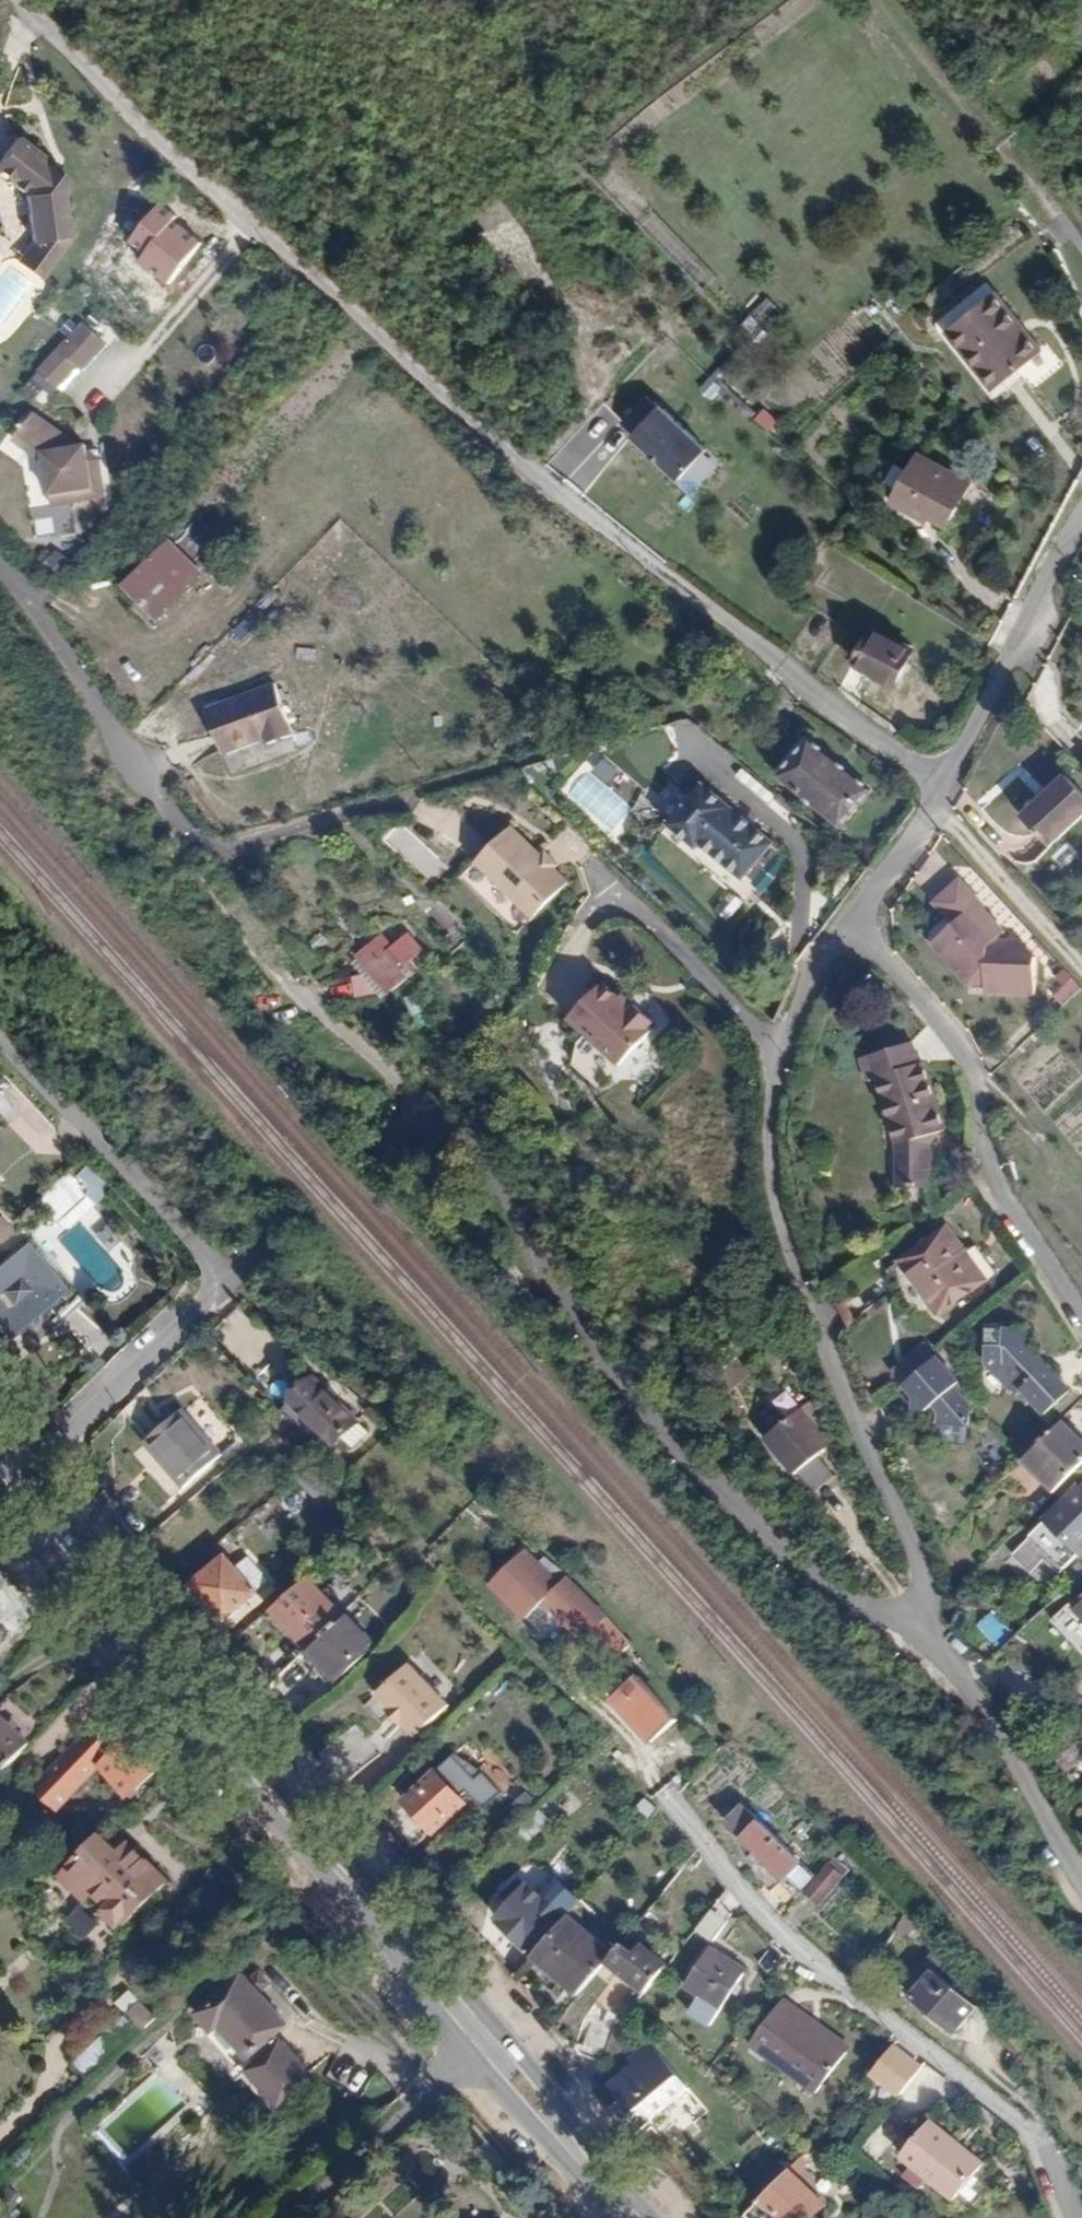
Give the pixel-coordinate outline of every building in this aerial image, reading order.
[(33,241),(65,238),(60,190),(66,184),(53,173),(50,176),(44,170),(50,162),(17,135),(0,155),(0,174),(21,190),(26,240),(33,241)] [(18,261),(21,264),(36,277),(39,280),(71,242),(65,238),(33,241),(18,261)] [(956,325),(995,403),(1048,378),(1010,298),(956,325)] [(64,331),(63,333),(41,358),(62,377),(66,380),(89,355),(64,331)] [(41,358),(26,374),(18,383),(38,402),(62,377),(41,358)] [(656,408),(628,438),(674,481),(702,451),(656,408)] [(47,510),(100,494),(90,459),(79,461),(75,446),(69,448),(20,421),(3,452),(35,468),(47,510)] [(942,438),(985,480),(986,478),(944,437),(942,438)] [(953,513),(985,480),(942,438),(906,475),(928,498),(933,494),(940,502),(953,513)] [(697,487),(712,469),(699,457),(683,476),(697,487)] [(935,505),(940,502),(933,494),(928,498),(935,505)] [(159,547),(113,593),(146,628),(192,581),(159,547)] [(909,644),(874,622),(854,654),(890,676),(909,644)] [(218,694),(232,743),(275,728),(276,733),(302,725),(286,672),(218,694)] [(870,778),(810,731),(780,769),(840,816),(870,778)] [(672,814),(686,792),(668,780),(654,802),(672,814)] [(741,873),(771,837),(701,780),(667,820),(694,842),(698,838),(741,873)] [(1018,819),(1045,848),(1081,812),(1081,806),(1057,780),(1018,819)] [(1045,848),(1018,819),(1014,822),(1042,851),(1045,848)] [(412,864),(425,847),(398,825),(384,842),(412,864)] [(508,827),(494,842),(552,897),(566,883),(508,827)] [(494,842),(470,867),(527,922),(552,897),(494,842)] [(527,922),(470,867),(462,876),(518,931),(527,922)] [(949,933),(935,947),(961,976),(978,976),(978,987),(1026,989),(1028,956),(1014,940),(987,938),(987,920),(981,914),(984,911),(974,900),(975,898),(951,871),(927,894),(945,914),(940,920),(949,933)] [(391,945),(380,933),(360,951),(390,987),(419,963),(413,956),(423,947),(408,929),(391,945)] [(1044,989),(1061,1007),(1081,988),(1065,970),(1044,989)] [(579,1064),(585,1070),(642,1011),(637,1007),(633,1011),(606,986),(574,1021),(590,1035),(583,1043),(579,1064)] [(642,1011),(585,1070),(603,1086),(654,1031),(651,1027),(654,1022),(642,1011)] [(873,1162),(882,1196),(912,1187),(902,1143),(904,1128),(910,1123),(874,1064),(870,1066),(857,1047),(812,1074),(825,1093),(829,1091),(873,1162)] [(0,1090),(0,1115),(36,1157),(58,1138),(11,1081),(0,1090)] [(124,1179),(94,1147),(39,1200),(59,1222),(87,1194),(98,1204),(124,1179)] [(14,1233),(2,1214),(0,1215),(0,1242),(14,1233)] [(977,1273),(933,1223),(893,1258),(936,1309),(977,1273)] [(18,1246),(0,1263),(0,1341),(4,1345),(61,1293),(18,1246)] [(1014,1373),(1045,1345),(1035,1336),(1035,1321),(1009,1321),(1009,1336),(994,1338),(995,1355),(1014,1373)] [(1079,1377),(1045,1345),(1014,1373),(1022,1381),(1033,1379),(1056,1401),(1079,1377)] [(739,1367),(728,1351),(706,1369),(718,1384),(739,1367)] [(949,1395),(926,1370),(895,1399),(909,1412),(908,1423),(928,1424),(928,1434),(958,1434),(958,1418),(944,1400),(949,1395)] [(279,1408),(285,1414),(320,1448),(324,1452),(354,1420),(309,1377),(279,1408)] [(763,1434),(769,1442),(803,1409),(800,1406),(806,1401),(793,1384),(774,1398),(787,1416),(763,1434)] [(895,1399),(885,1409),(899,1424),(908,1423),(909,1412),(895,1399)] [(803,1409),(769,1442),(794,1475),(797,1473),(817,1457),(831,1447),(803,1409)] [(217,1456),(177,1410),(140,1442),(181,1487),(217,1456)] [(1017,1465),(1048,1494),(1081,1460),(1081,1448),(1057,1423),(1017,1465)] [(817,1457),(797,1473),(812,1492),(832,1477),(817,1457)] [(1057,1504),(1026,1536),(1061,1571),(1081,1549),(1081,1528),(1057,1504)] [(414,1540),(381,1507),(307,1572),(345,1610),(347,1608),(414,1540)] [(257,1590),(224,1554),(194,1582),(226,1619),(257,1590)] [(307,1572),(272,1603),(311,1644),(345,1610),(307,1572)] [(588,1635),(605,1616),(565,1579),(545,1599),(569,1622),(572,1619),(588,1635)] [(311,1644),(305,1651),(320,1666),(327,1660),(344,1677),(380,1642),(347,1608),(345,1610),(311,1644)] [(4,1720),(13,1710),(13,1684),(61,1632),(49,1618),(0,1671),(0,1724),(4,1720)] [(1073,1628),(1081,1638),(1081,1620),(1073,1628)] [(392,1707),(405,1721),(419,1735),(450,1705),(410,1663),(380,1693),(392,1707)] [(630,1699),(663,1730),(680,1712),(637,1672),(614,1695),(624,1705),(630,1699)] [(658,1736),(663,1730),(630,1699),(624,1705),(658,1736)] [(404,1723),(405,1721),(392,1707),(390,1709),(404,1723)] [(138,1719),(136,1721),(103,1755),(98,1761),(96,1764),(127,1796),(172,1757),(138,1719)] [(0,1724),(0,1773),(28,1742),(4,1720),(0,1724)] [(353,1725),(320,1755),(345,1784),(378,1752),(353,1725)] [(98,1761),(103,1755),(80,1731),(35,1778),(42,1785),(79,1747),(98,1761)] [(59,1800),(96,1764),(98,1761),(79,1747),(42,1785),(59,1800)] [(405,1800),(413,1808),(432,1831),(435,1833),(467,1803),(436,1770),(405,1800)] [(762,1820),(741,1801),(726,1818),(784,1874),(780,1878),(799,1896),(818,1874),(772,1830),(762,1820)] [(413,1808),(387,1831),(407,1853),(432,1831),(413,1808)] [(769,1814),(762,1820),(772,1830),(779,1823),(769,1814)] [(121,1849),(102,1832),(65,1874),(87,1894),(94,1887),(131,1919),(170,1877),(129,1840),(121,1849)] [(536,1860),(522,1875),(548,1899),(561,1885),(536,1860)] [(560,1914),(525,1883),(522,1886),(516,1880),(506,1892),(512,1897),(495,1919),(530,1950),(560,1914)] [(723,1893),(699,1922),(714,1935),(737,1909),(723,1893)] [(63,1920),(83,1938),(98,1922),(78,1904),(63,1920)] [(613,1952),(568,1913),(532,1955),(579,1994),(595,1974),(613,1952)] [(639,1948),(626,1938),(607,1962),(644,1992),(671,1958),(646,1939),(639,1948)] [(746,1969),(710,1941),(684,1973),(699,1986),(685,2004),(705,2020),(746,1969)] [(249,2064),(285,2029),(239,1980),(195,2023),(211,2042),(220,2034),(249,2064)] [(968,2016),(926,1980),(906,2005),(946,2041),(968,2016)] [(160,2012),(168,2005),(152,1989),(145,1997),(160,2012)] [(148,2024),(157,2015),(160,2012),(145,1997),(133,2009),(148,2024)] [(813,2095),(844,2057),(794,2018),(797,2014),(783,2002),(750,2044),(813,2095)] [(794,2018),(844,2057),(847,2053),(797,2014),(794,2018)] [(148,2024),(143,2028),(153,2039),(167,2026),(157,2015),(148,2024)] [(590,2031),(580,2059),(604,2067),(613,2038),(590,2031)] [(925,2058),(898,2037),(890,2047),(918,2068),(925,2058)] [(653,2053),(643,2043),(605,2079),(621,2097),(617,2099),(641,2127),(670,2101),(639,2066),(653,2053)] [(918,2068),(890,2047),(877,2065),(904,2086),(918,2068)] [(617,2099),(612,2106),(635,2133),(641,2127),(617,2099)] [(990,2163),(933,2119),(904,2156),(959,2200),(990,2163)] [(823,2151),(814,2143),(803,2156),(812,2164),(823,2151)] [(465,2156),(454,2145),(445,2152),(456,2164),(465,2156)] [(770,2191),(788,2173),(778,2163),(761,2182),(770,2191)] [(792,2168),(788,2173),(770,2191),(764,2198),(785,2217),(814,2217),(829,2202),(792,2168)]
